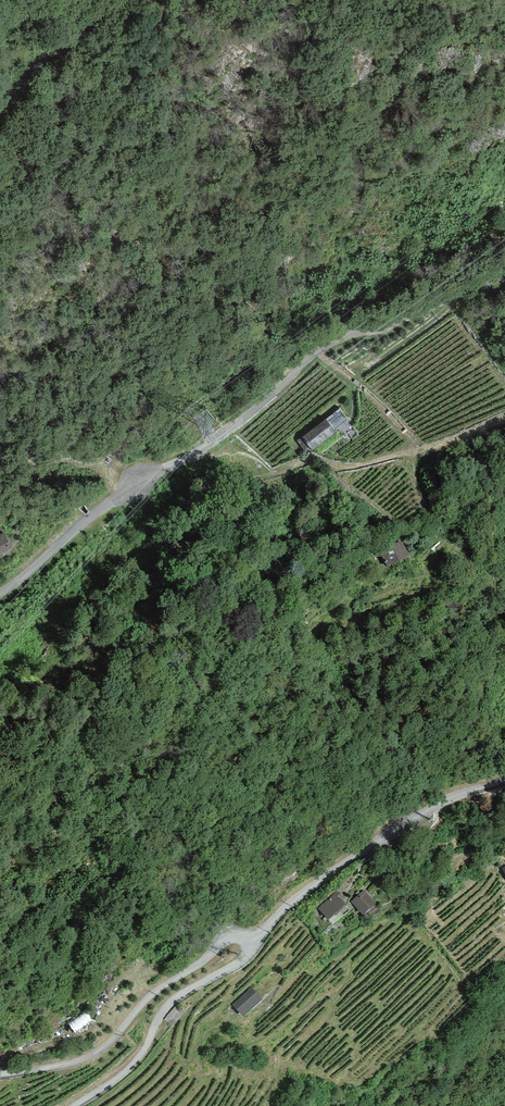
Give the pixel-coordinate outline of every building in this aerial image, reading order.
[(341,407),(328,417),(336,428),(349,418),(341,407)] [(327,419),(304,436),(313,448),(336,431),(327,419)] [(3,555),(2,552),(11,547),(0,528),(0,557),(3,555)] [(404,548),(383,553),(387,572),(409,567),(404,548)] [(374,905),(364,893),(353,902),(363,914),(374,905)] [(320,910),(329,920),(345,906),(336,895),(320,910)] [(251,991),(235,1006),(244,1016),(260,1001),(251,991)] [(178,1004),(164,1019),(173,1027),(187,1011),(178,1004)] [(75,1033),(93,1022),(87,1012),(69,1023),(75,1033)]
